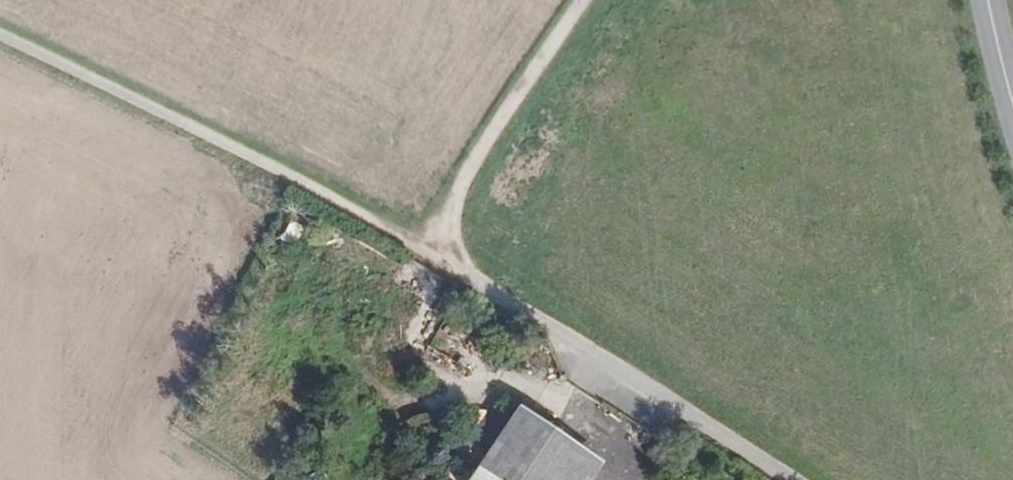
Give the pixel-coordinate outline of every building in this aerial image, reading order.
[(515,411),(468,479),(586,479),(597,465),(515,411)]
